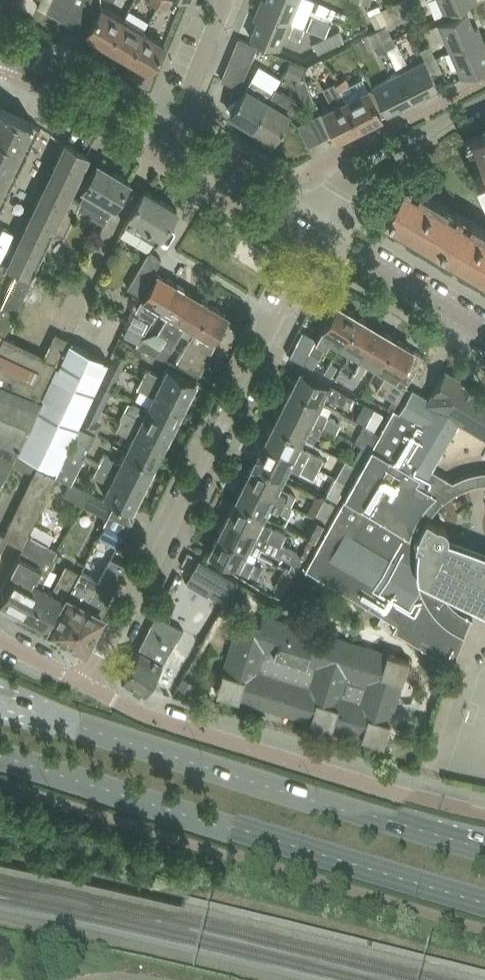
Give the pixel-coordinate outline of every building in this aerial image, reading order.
[(39,6),(81,30),(93,0),(41,0),(39,6)] [(300,0),(261,0),(258,7),(291,21),(300,0)] [(445,13),(475,0),(439,0),(445,13)] [(107,45),(123,18),(102,5),(86,33),(107,45)] [(280,48),(291,21),(258,7),(254,18),(258,19),(251,36),(280,48)] [(371,14),(378,27),(387,23),(380,9),(371,14)] [(467,10),(449,18),(438,23),(450,50),(483,35),(478,25),(474,27),(467,10)] [(128,57),(144,30),(123,18),(107,45),(128,57)] [(397,43),(387,23),(378,27),(387,47),(397,43)] [(387,47),(378,27),(369,32),(379,52),(387,47)] [(340,29),(327,35),(332,44),(344,37),(340,29)] [(150,70),(166,43),(144,30),(128,57),(150,70)] [(332,44),(327,35),(315,42),(319,51),(332,44)] [(483,35),(450,50),(462,77),(484,66),(484,51),(483,47),(484,47),(484,41),(483,35)] [(354,41),(362,56),(370,52),(363,37),(354,41)] [(253,55),(257,45),(239,38),(235,48),(252,56),(253,55)] [(420,48),(426,59),(427,61),(437,56),(430,43),(420,48)] [(248,66),(252,56),(235,48),(230,58),(248,66)] [(443,69),(437,56),(427,61),(433,74),(443,69)] [(230,58),(226,68),(244,76),(248,66),(230,58)] [(440,87),(433,74),(427,61),(426,59),(400,72),(415,103),(425,98),(424,95),(440,87)] [(290,61),(285,72),(300,78),(305,67),(290,61)] [(222,79),(240,86),(244,76),(226,68),(222,79)] [(415,103),(400,72),(373,85),(387,113),(403,105),(405,109),(415,103)] [(363,77),(349,84),(346,77),(337,81),(360,127),(383,115),(363,77)] [(252,78),(247,86),(231,113),(252,126),(273,91),(252,78)] [(334,105),(323,110),(338,138),(360,127),(337,81),(325,87),(334,105)] [(284,124),(283,124),(298,100),(276,87),(273,91),(252,126),(274,139),(281,127),(282,128),(284,124)] [(41,126),(33,122),(34,121),(31,119),(30,121),(0,107),(0,135),(29,149),(41,126)] [(330,134),(319,112),(308,118),(319,139),(330,134)] [(319,139),(308,118),(298,123),(309,145),(319,139)] [(465,140),(465,141),(472,138),(484,168),(484,131),(465,140)] [(29,149),(0,135),(0,164),(18,172),(29,149)] [(65,144),(9,264),(18,269),(31,275),(46,243),(53,228),(69,193),(78,175),(87,155),(65,144)] [(88,179),(83,188),(114,206),(119,199),(130,180),(99,161),(88,179)] [(18,172),(0,164),(0,192),(7,195),(18,172)] [(475,176),(484,194),(484,171),(475,176)] [(425,190),(407,180),(385,216),(400,225),(402,221),(427,236),(424,240),(438,248),(460,211),(425,190)] [(145,189),(133,208),(125,223),(157,243),(178,209),(145,189)] [(80,199),(69,193),(53,228),(64,234),(80,199)] [(460,211),(438,248),(452,256),(454,252),(466,260),(478,267),(476,270),(484,275),(484,226),(460,211)] [(149,250),(139,268),(129,285),(141,292),(162,258),(149,250)] [(33,275),(31,275),(18,269),(2,305),(16,312),(33,275)] [(160,308),(176,281),(166,275),(166,276),(157,272),(137,307),(154,318),(160,308)] [(167,337),(193,293),(186,289),(187,288),(176,281),(160,308),(169,313),(158,331),(167,336),(167,337)] [(165,359),(186,323),(196,329),(211,302),(199,295),(198,296),(193,293),(167,337),(167,336),(162,345),(157,355),(165,359)] [(196,329),(192,337),(178,361),(200,372),(216,341),(214,340),(229,315),(222,310),(223,309),(211,302),(196,329)] [(319,331),(304,361),(313,366),(329,338),(340,345),(358,315),(356,314),(355,312),(351,309),(348,310),(342,306),(337,312),(333,309),(319,331)] [(345,380),(376,327),(368,321),(367,319),(362,316),(360,317),(358,315),(340,345),(349,350),(335,374),(345,380)] [(130,323),(124,333),(135,340),(133,343),(139,346),(145,335),(146,332),(130,323)] [(377,367),(394,337),(393,337),(392,334),(388,331),(385,332),(376,327),(345,380),(353,385),(367,361),(377,367)] [(70,340),(55,333),(46,353),(3,335),(0,341),(0,381),(42,399),(70,340)] [(145,335),(139,346),(157,355),(162,345),(145,335)] [(397,339),(394,337),(377,367),(386,372),(376,389),(395,400),(424,355),(404,343),(404,341),(399,338),(397,339)] [(85,411),(89,403),(99,382),(109,361),(109,360),(70,340),(42,399),(18,449),(40,459),(58,468),(68,448),(79,424),(85,411)] [(116,352),(111,361),(121,366),(126,357),(116,352)] [(110,388),(121,366),(111,361),(111,362),(109,361),(99,382),(110,388)] [(147,367),(142,376),(188,399),(198,380),(171,367),(168,365),(163,375),(147,367)] [(456,608),(452,604),(449,601),(446,598),(443,594),(441,590),(438,585),(484,608),(484,548),(449,535),(448,531),(447,527),(444,523),(440,521),(437,522),(428,516),(437,506),(447,497),(458,489),(471,484),(484,482),(484,470),(476,471),(468,473),(460,476),(452,480),(431,467),(459,420),(484,436),(484,391),(446,368),(429,398),(413,388),(399,410),(394,406),(304,568),(305,569),(306,568),(396,622),(392,629),(393,629),(393,628),(451,663),(451,664),(452,664),(471,618),(472,619),(472,617),(468,615),(464,613),(460,611),(456,608)] [(300,369),(291,387),(323,403),(324,402),(322,401),(326,394),(343,403),(346,397),(351,399),(353,395),(300,369)] [(126,408),(121,419),(167,442),(176,423),(178,419),(188,399),(142,376),(137,387),(153,395),(149,404),(147,408),(132,400),(128,408),(126,408)] [(12,462),(18,449),(42,399),(0,381),(0,488),(12,462)] [(100,408),(110,388),(99,382),(89,403),(100,408)] [(319,412),(323,403),(291,387),(282,405),(335,431),(340,422),(319,412)] [(89,403),(85,411),(96,416),(100,408),(89,403)] [(335,431),(282,405),(273,423),(304,438),(308,430),(325,439),(328,433),(333,436),(335,431)] [(375,407),(365,423),(374,428),(384,412),(375,407)] [(104,453),(99,463),(144,486),(155,465),(157,461),(167,442),(121,419),(116,429),(132,437),(127,446),(125,450),(120,461),(104,453)] [(304,438),(273,423),(265,440),(317,467),(322,457),(300,446),(304,438)] [(365,423),(356,440),(363,444),(362,444),(369,448),(379,431),(374,428),(365,423)] [(79,424),(68,448),(83,456),(95,432),(79,424)] [(317,467),(265,440),(253,463),(245,481),(293,505),(294,503),(292,502),(296,494),(280,486),(284,478),(290,465),(300,470),(301,469),(313,475),(317,467)] [(359,465),(369,448),(362,444),(353,462),(359,465)] [(58,468),(55,475),(70,482),(83,456),(68,448),(58,468)] [(40,459),(6,533),(9,534),(7,537),(22,544),(28,530),(50,486),(55,475),(58,468),(40,459)] [(144,486),(99,463),(93,474),(109,482),(103,494),(107,496),(133,509),(144,486)] [(336,476),(327,493),(339,500),(349,482),(336,476)] [(293,505),(245,481),(236,499),(266,514),(270,505),(289,515),(293,505)] [(91,493),(70,482),(64,493),(84,504),(91,493)] [(107,516),(108,514),(113,504),(91,493),(84,504),(107,516)] [(325,497),(315,516),(328,522),(338,504),(325,497)] [(236,499),(227,516),(279,542),(284,533),(262,521),(266,514),(236,499)] [(135,515),(119,507),(113,504),(108,514),(131,525),(135,515)] [(108,514),(107,516),(104,523),(126,534),(131,525),(108,514)] [(279,542),(227,516),(218,534),(258,553),(262,545),(275,552),(279,542)] [(319,539),(328,522),(315,516),(306,532),(319,539)] [(0,599),(0,602),(24,615),(41,584),(55,558),(53,556),(58,546),(49,541),(28,530),(22,544),(23,545),(22,546),(9,570),(14,573),(0,599)] [(1,550),(7,537),(9,534),(6,533),(0,530),(0,549),(1,550)] [(258,553),(218,534),(209,552),(249,573),(250,571),(258,575),(263,566),(253,562),(258,553)] [(112,553),(98,580),(85,606),(84,605),(69,638),(85,647),(129,562),(112,553)] [(238,580),(221,570),(200,558),(186,581),(207,594),(209,591),(225,601),(238,580)] [(24,615),(46,627),(66,589),(76,570),(65,564),(51,590),(41,584),(24,615)] [(284,566),(275,584),(287,590),(296,572),(284,566)] [(67,638),(69,638),(84,605),(85,606),(98,580),(80,570),(50,629),(56,632),(58,636),(63,638),(67,638)] [(145,694),(155,678),(176,638),(178,639),(184,629),(156,614),(139,650),(140,651),(123,681),(145,694)] [(216,692),(259,705),(383,744),(409,659),(263,614),(260,626),(249,622),(246,632),(236,628),(216,692)]
